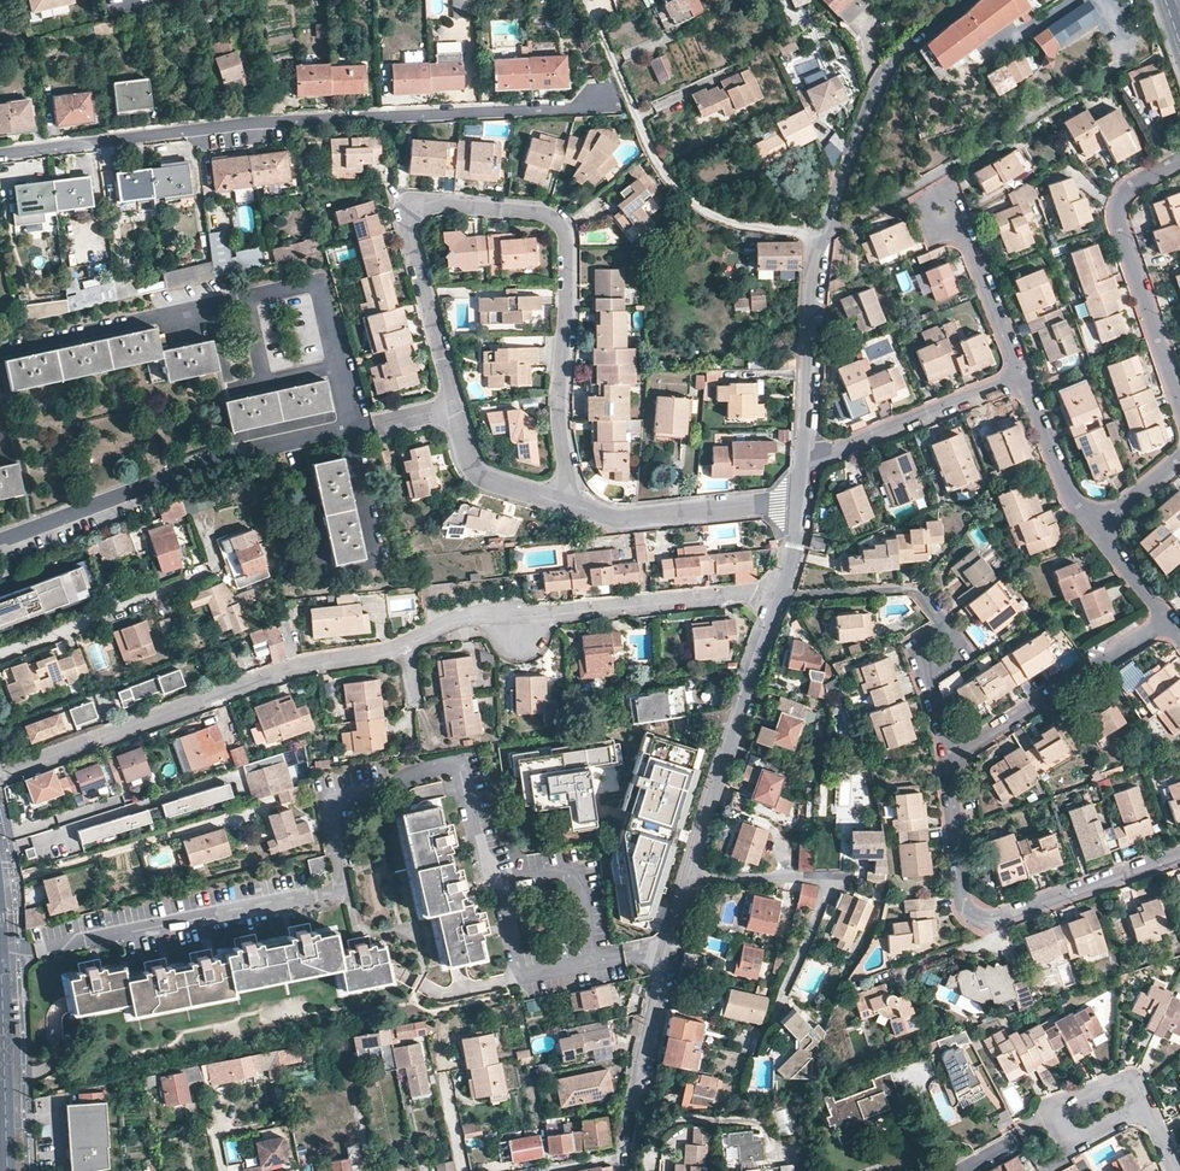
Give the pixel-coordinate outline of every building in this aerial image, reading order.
[(37,16),(67,9),(65,2),(70,1),(70,0),(28,0),(31,10),(36,9),(37,16)] [(478,0),(459,0),(460,20),(479,19),(478,0)] [(699,0),(669,0),(664,2),(656,6),(666,29),(704,11),(699,0)] [(868,0),(828,0),(842,19),(868,0)] [(872,0),(868,0),(842,19),(846,24),(874,3),(872,0)] [(925,44),(918,50),(938,81),(947,74),(943,68),(964,54),(981,42),(1017,17),(1022,23),(1034,15),(1024,0),(980,0),(926,44),(925,44)] [(792,25),(804,20),(799,9),(791,12),(787,2),(784,3),(792,25)] [(36,9),(31,10),(25,11),(27,19),(37,16),(36,9)] [(222,58),(216,60),(223,83),(239,77),(241,84),(242,86),(248,84),(245,75),(257,71),(250,49),(241,51),(236,37),(226,41),(217,15),(203,19),(211,45),(217,43),(222,58)] [(113,19),(98,23),(93,24),(94,35),(115,30),(113,19)] [(1056,45),(1045,29),(1032,38),(1042,53),(1040,65),(1049,68),(1056,45)] [(136,46),(135,33),(123,34),(125,48),(136,46)] [(53,34),(34,38),(36,53),(57,48),(53,34)] [(194,54),(191,40),(176,43),(179,57),(194,54)] [(793,42),(777,49),(782,60),(798,53),(793,42)] [(211,45),(216,60),(222,58),(217,43),(211,45)] [(464,52),(430,54),(430,64),(432,92),(441,92),(441,90),(465,90),(464,52)] [(675,76),(665,52),(649,59),(660,83),(675,76)] [(566,57),(529,58),(530,89),(567,87),(568,86),(566,57)] [(530,89),(529,58),(495,59),(496,90),(530,89)] [(997,94),(1031,75),(1032,75),(1023,58),(1018,61),(988,78),(997,94)] [(1173,108),(1159,71),(1155,61),(1124,73),(1128,83),(1131,82),(1137,80),(1143,95),(1146,103),(1151,100),(1152,107),(1157,105),(1159,112),(1173,108)] [(432,92),(430,64),(392,65),(393,96),(432,95),(432,92)] [(330,68),(330,65),(296,67),(297,98),(331,96),(330,68)] [(330,68),(331,96),(368,94),(367,66),(330,68)] [(765,101),(753,73),(723,86),(725,91),(720,93),(719,90),(709,95),(708,93),(694,99),(704,122),(723,114),(726,121),(736,117),(736,114),(765,101)] [(834,75),(795,95),(798,101),(803,112),(808,122),(816,117),(814,113),(825,108),(845,98),(834,75)] [(239,77),(223,83),(226,89),(241,84),(239,77)] [(153,108),(150,79),(113,84),(116,112),(153,108)] [(1137,80),(1131,82),(1137,97),(1143,95),(1137,80)] [(72,120),(73,124),(93,122),(89,93),(53,97),(56,122),(72,120)] [(29,100),(0,103),(0,133),(32,129),(29,100)] [(827,112),(825,108),(814,113),(816,117),(827,112)] [(1091,147),(1092,150),(1105,144),(1093,121),(1092,121),(1086,109),(1066,120),(1078,141),(1083,151),(1091,147)] [(1093,121),(1105,144),(1112,157),(1132,147),(1123,131),(1128,129),(1117,109),(1104,115),(1102,111),(1094,116),(1095,119),(1093,121)] [(797,146),(815,137),(808,122),(803,112),(776,126),(779,134),(762,143),(753,147),(761,164),(786,152),(789,156),(799,151),(797,146)] [(1078,141),(1066,120),(1061,122),(1073,143),(1078,141)] [(779,134),(776,126),(758,135),(762,143),(779,134)] [(600,133),(615,146),(618,143),(614,129),(601,130),(600,133)] [(1112,157),(1114,161),(1138,148),(1128,129),(1123,131),(1132,147),(1112,157)] [(568,144),(562,163),(573,167),(575,161),(583,163),(579,168),(572,179),(581,185),(588,176),(597,179),(608,169),(614,164),(616,163),(608,153),(615,146),(600,133),(601,130),(589,130),(584,141),(570,137),(568,144)] [(562,163),(568,144),(570,137),(555,132),(552,140),(532,134),(531,140),(537,142),(533,152),(527,150),(524,163),(527,164),(524,174),(537,178),(538,175),(545,177),(548,169),(559,173),(562,163)] [(355,164),(362,164),(380,163),(379,138),(331,141),(332,168),(355,168),(355,164)] [(411,140),(410,151),(415,151),(413,172),(456,174),(457,143),(411,140)] [(537,142),(531,140),(527,150),(533,152),(537,142)] [(501,143),(457,141),(457,143),(456,174),(455,178),(469,179),(469,174),(479,176),(480,172),(487,173),(487,176),(497,176),(498,176),(501,143)] [(823,149),(833,160),(841,152),(831,142),(823,149)] [(983,192),(1023,170),(1021,164),(1030,160),(1023,148),(1019,150),(1017,148),(972,172),(983,192)] [(247,156),(251,186),(289,181),(285,150),(247,156)] [(408,175),(455,178),(456,174),(413,172),(415,151),(410,151),(408,175)] [(210,160),(215,191),(251,186),(247,156),(210,160)] [(1021,164),(1023,170),(1025,172),(1033,167),(1030,160),(1021,164)] [(151,168),(154,198),(190,194),(186,163),(151,168)] [(355,168),(332,168),(332,174),(362,173),(362,164),(355,164),(355,168)] [(115,173),(119,203),(154,198),(151,168),(115,173)] [(833,172),(832,171),(825,169),(822,183),(829,185),(833,172)] [(496,181),(497,176),(487,176),(487,173),(480,172),(479,176),(469,174),(469,179),(496,181)] [(649,183),(641,173),(625,186),(629,191),(620,198),(613,204),(618,210),(610,216),(621,229),(628,223),(636,233),(649,222),(636,206),(648,196),(643,188),(649,183)] [(537,178),(524,174),(522,179),(543,185),(545,177),(538,175),(537,178)] [(52,181),(56,211),(93,206),(88,176),(52,181)] [(1047,184),(1058,215),(1063,213),(1068,227),(1090,219),(1082,197),(1077,198),(1069,177),(1047,184)] [(1037,197),(1031,180),(1013,190),(1018,205),(1027,201),(1037,197)] [(11,204),(15,226),(46,223),(44,212),(56,211),(52,181),(13,186),(16,204),(11,204)] [(620,198),(629,191),(625,186),(623,184),(614,191),(620,198)] [(1018,205),(1013,190),(1009,193),(1014,206),(1018,205)] [(1179,219),(1179,190),(1165,195),(1166,197),(1153,202),(1161,226),(1179,219)] [(594,196),(583,205),(589,212),(600,203),(594,196)] [(618,210),(613,204),(609,200),(602,206),(610,216),(618,210)] [(372,201),(366,203),(369,216),(375,214),(372,201)] [(993,215),(999,231),(1002,229),(1011,252),(1032,244),(1025,221),(1034,217),(1027,201),(1018,205),(1014,206),(993,215)] [(353,221),(358,241),(381,235),(375,214),(369,216),(366,203),(336,211),(339,224),(353,221)] [(1062,228),(1068,227),(1063,213),(1058,215),(1062,228)] [(1153,229),(1161,253),(1179,247),(1179,219),(1161,226),(1153,229)] [(665,221),(656,229),(663,237),(673,230),(665,221)] [(867,235),(869,240),(876,258),(911,245),(903,221),(867,235)] [(1008,253),(1011,252),(1002,229),(999,231),(1008,253)] [(475,265),(488,264),(488,263),(486,236),(472,237),(473,243),(462,244),(462,238),(462,236),(456,232),(440,234),(441,243),(446,247),(446,253),(441,258),(445,261),(445,267),(448,267),(456,266),(461,270),(475,269),(475,265)] [(497,234),(486,235),(486,236),(488,263),(500,262),(501,268),(536,264),(534,237),(498,240),(497,234)] [(358,241),(368,277),(391,271),(385,249),(383,250),(381,246),(384,245),(381,235),(358,241)] [(317,237),(303,240),(304,241),(271,248),(274,262),(320,251),(317,237)] [(164,240),(166,255),(178,254),(176,239),(164,240)] [(867,262),(876,258),(869,240),(860,244),(867,262)] [(799,269),(799,244),(782,243),(778,243),(754,243),(755,269),(799,269)] [(1083,292),(1085,297),(1116,287),(1112,276),(1107,277),(1103,264),(1096,246),(1070,254),(1079,280),(1077,281),(1081,292),(1083,292)] [(71,249),(61,251),(65,282),(75,281),(71,249)] [(237,258),(212,264),(214,276),(240,270),(237,258)] [(945,263),(924,271),(935,299),(956,291),(945,263)] [(1107,263),(1103,264),(1107,277),(1112,276),(1107,263)] [(166,287),(214,276),(212,264),(165,276),(166,287)] [(594,296),(594,311),(598,311),(621,310),(621,270),(597,269),(596,285),(599,285),(598,296),(594,296)] [(395,282),(391,271),(368,277),(361,279),(367,302),(371,316),(396,309),(398,308),(393,290),(388,291),(386,285),(391,283),(395,282)] [(1027,312),(1030,320),(1057,310),(1042,271),(1015,280),(1017,291),(1015,292),(1024,314),(1027,312)] [(110,283),(66,294),(67,295),(68,311),(118,299),(117,292),(116,281),(114,272),(108,273),(110,283)] [(925,274),(916,276),(921,295),(930,293),(925,274)] [(843,285),(840,276),(828,281),(828,282),(827,291),(843,285)] [(117,292),(118,299),(139,294),(135,277),(116,281),(117,292)] [(1085,297),(1100,341),(1126,331),(1119,311),(1114,313),(1110,301),(1115,300),(1119,297),(1116,287),(1085,297)] [(870,288),(839,300),(847,322),(854,319),(858,330),(882,320),(870,288)] [(736,311),(761,311),(761,290),(730,290),(730,306),(736,306),(736,311)] [(28,300),(20,301),(23,314),(24,322),(68,311),(67,295),(52,297),(53,302),(37,304),(35,295),(28,296),(28,300)] [(529,310),(538,310),(537,297),(476,298),(475,310),(486,310),(487,324),(516,324),(516,319),(529,320),(529,310)] [(1119,311),(1115,300),(1110,301),(1114,313),(1119,311)] [(367,317),(371,316),(367,302),(361,304),(365,317),(367,317)] [(1075,307),(1078,320),(1089,317),(1085,304),(1075,307)] [(401,307),(398,308),(396,309),(401,327),(406,325),(401,307)] [(384,351),(411,343),(406,325),(401,327),(396,309),(371,316),(367,317),(377,353),(384,351)] [(1074,350),(1059,309),(1057,310),(1030,320),(1034,331),(1037,330),(1041,341),(1045,339),(1053,359),(1074,350)] [(623,310),(621,310),(598,311),(598,324),(595,324),(594,336),(601,337),(600,349),(623,349),(623,310)] [(590,349),(592,349),(600,349),(601,337),(594,336),(595,324),(598,324),(598,311),(594,311),(590,349)] [(24,322),(23,314),(3,319),(5,326),(24,322)] [(365,317),(362,318),(372,355),(377,353),(367,317),(365,317)] [(895,329),(909,323),(906,317),(893,323),(895,329)] [(946,339),(948,345),(958,340),(954,330),(956,329),(953,322),(952,322),(951,321),(940,325),(946,339)] [(926,347),(946,339),(940,325),(940,324),(920,332),(926,347)] [(167,378),(167,379),(218,368),(211,337),(162,348),(157,326),(4,359),(11,390),(147,361),(151,382),(167,378)] [(796,341),(796,331),(780,330),(780,345),(789,344),(796,341)] [(948,345),(958,370),(960,374),(969,370),(968,365),(988,357),(979,332),(958,340),(948,345)] [(944,368),(946,374),(958,370),(948,345),(946,339),(926,347),(914,351),(924,376),(944,368)] [(1048,361),(1053,359),(1045,339),(1041,341),(1048,361)] [(414,354),(411,343),(384,351),(388,365),(372,369),(376,385),(383,382),(386,394),(406,389),(406,390),(419,386),(415,373),(410,355),(414,354)] [(521,366),(525,366),(533,366),(533,349),(496,349),(496,345),(488,345),(487,351),(481,351),(481,362),(488,362),(488,374),(484,375),(484,387),(499,387),(499,384),(499,374),(506,374),(505,385),(525,385),(525,374),(520,374),(521,366)] [(862,356),(858,345),(852,347),(856,358),(862,356)] [(606,385),(627,384),(634,384),(633,348),(623,349),(600,349),(592,349),(593,366),(598,366),(599,374),(606,374),(606,385)] [(419,372),(414,354),(410,355),(415,373),(419,372)] [(795,358),(789,355),(775,354),(775,365),(794,366),(795,358)] [(1134,355),(1129,358),(1135,375),(1141,374),(1134,355)] [(968,365),(969,370),(990,362),(988,357),(968,365)] [(857,361),(864,378),(872,375),(865,358),(857,361)] [(1106,366),(1121,411),(1153,399),(1149,386),(1146,387),(1141,374),(1135,375),(1129,358),(1106,366)] [(839,394),(848,419),(876,409),(874,403),(864,378),(857,361),(836,369),(845,391),(839,394)] [(872,375),(864,378),(874,403),(882,400),(881,395),(893,392),(902,388),(894,365),(872,375)] [(598,377),(599,374),(598,366),(593,366),(590,366),(590,377),(598,377)] [(944,368),(924,376),(926,381),(946,374),(944,368)] [(704,380),(704,370),(695,370),(695,387),(703,387),(704,380)] [(720,370),(704,370),(704,380),(720,380),(720,370)] [(598,385),(606,385),(606,374),(599,374),(598,377),(598,385)] [(225,401),(231,432),(332,409),(325,378),(225,401)] [(726,399),(726,417),(756,416),(756,402),(750,402),(750,381),(729,381),(727,385),(716,385),(716,399),(726,399)] [(1068,425),(1072,436),(1099,426),(1095,415),(1098,414),(1085,381),(1058,391),(1070,424),(1068,425)] [(379,396),(386,394),(383,382),(376,385),(379,396)] [(597,421),(622,420),(627,420),(627,384),(606,385),(598,385),(591,385),(591,396),(589,396),(590,421),(591,421),(597,421)] [(906,397),(902,388),(893,392),(895,396),(889,398),(891,403),(906,397)] [(895,396),(893,392),(881,395),(882,400),(889,398),(895,396)] [(848,419),(839,394),(833,396),(844,421),(848,419)] [(684,433),(686,398),(657,397),(655,431),(684,433)] [(684,433),(655,431),(655,437),(688,439),(691,398),(686,398),(684,433)] [(517,399),(483,401),(486,413),(490,433),(506,432),(506,439),(508,442),(510,443),(512,444),(514,444),(515,460),(534,466),(531,421),(518,411),(517,399)] [(1121,411),(1129,432),(1131,432),(1139,453),(1155,446),(1154,444),(1163,441),(1156,422),(1161,420),(1153,399),(1121,411)] [(622,440),(622,432),(622,420),(597,421),(597,443),(601,443),(600,465),(614,466),(614,469),(627,469),(627,440),(622,440)] [(1118,434),(1113,420),(1106,423),(1111,436),(1118,434)] [(1168,440),(1161,420),(1156,422),(1163,441),(1168,440)] [(597,421),(591,421),(591,449),(593,458),(595,465),(598,471),(603,476),(608,479),(612,480),(627,480),(627,469),(614,469),(614,466),(600,465),(601,443),(597,443),(597,421)] [(1016,425),(986,437),(997,468),(1028,456),(1016,425)] [(1072,436),(1081,458),(1084,458),(1093,479),(1119,469),(1106,435),(1103,436),(1099,426),(1072,436)] [(788,439),(788,430),(778,430),(778,439),(788,439)] [(1121,441),(1118,434),(1111,436),(1114,443),(1121,441)] [(959,435),(931,445),(948,488),(975,477),(959,435)] [(710,464),(711,477),(732,477),(732,473),(732,465),(738,465),(738,468),(749,468),(749,474),(762,474),(762,463),(766,463),(766,453),(776,453),(775,442),(731,442),(731,446),(712,447),(712,464),(710,464)] [(412,480),(417,498),(431,494),(429,488),(438,486),(435,474),(433,475),(431,467),(433,466),(428,445),(403,451),(407,472),(410,471),(412,480)] [(381,451),(385,463),(392,461),(389,449),(381,451)] [(876,465),(883,484),(888,482),(897,506),(923,496),(918,482),(915,482),(914,478),(916,477),(907,453),(876,465)] [(313,464),(334,565),(365,559),(342,458),(313,464)] [(23,494),(16,462),(0,466),(0,499),(23,494)] [(732,465),(732,473),(749,474),(749,468),(738,468),(738,465),(732,465)] [(433,475),(435,474),(439,473),(438,466),(433,466),(431,467),(433,475)] [(408,481),(413,499),(417,498),(412,480),(408,481)] [(892,508),(897,506),(888,482),(883,484),(892,508)] [(1016,521),(1039,511),(1035,501),(1032,503),(1029,495),(1032,493),(1028,482),(996,495),(1007,525),(1016,521)] [(858,486),(835,495),(847,526),(870,517),(858,486)] [(1168,531),(1179,521),(1179,491),(1153,513),(1161,523),(1168,531)] [(199,513),(193,496),(182,500),(186,511),(188,517),(199,513)] [(186,511),(182,500),(158,509),(162,519),(186,511)] [(451,523),(448,536),(464,535),(467,524),(485,530),(485,528),(496,532),(496,533),(505,534),(514,533),(519,520),(504,516),(501,518),(500,516),(479,508),(474,510),(460,506),(458,508),(455,507),(446,517),(451,523)] [(1048,508),(1039,511),(1016,521),(1024,542),(1028,554),(1061,541),(1048,508)] [(1016,521),(1007,525),(1015,545),(1024,542),(1016,521)] [(1172,536),(1179,529),(1179,521),(1168,531),(1172,536)] [(895,538),(895,540),(896,565),(926,561),(925,555),(930,554),(929,543),(940,542),(939,522),(924,524),(924,529),(909,531),(909,535),(895,538)] [(1168,531),(1161,523),(1138,543),(1166,577),(1179,566),(1179,546),(1172,536),(1168,531)] [(223,542),(240,589),(264,581),(261,572),(268,569),(259,544),(269,540),(267,528),(253,531),(223,542)] [(152,542),(164,574),(183,566),(177,552),(181,550),(175,534),(152,542)] [(127,555),(120,535),(107,540),(108,542),(99,545),(106,563),(127,555)] [(825,540),(811,536),(809,548),(822,552),(825,540)] [(489,539),(490,547),(504,546),(503,537),(489,539)] [(840,574),(897,570),(896,565),(895,540),(885,540),(884,545),(873,546),(873,550),(861,551),(861,555),(848,557),(839,562),(840,574)] [(645,545),(636,546),(638,562),(647,561),(646,553),(645,545)] [(706,545),(684,547),(684,549),(685,557),(707,555),(706,545)] [(573,565),(574,569),(611,565),(610,560),(619,559),(618,548),(609,549),(609,546),(566,550),(567,566),(573,565)] [(677,558),(685,557),(684,549),(676,550),(677,558)] [(957,596),(964,606),(992,583),(997,579),(972,549),(955,563),(962,572),(972,585),(957,596)] [(753,568),(752,550),(707,555),(685,557),(677,558),(661,560),(663,579),(674,577),(697,575),(737,571),(737,584),(758,582),(757,568),(753,568)] [(611,565),(574,569),(542,573),(544,590),(638,581),(636,563),(611,565)] [(957,576),(962,572),(955,563),(950,567),(957,576)] [(1051,571),(1063,601),(1078,595),(1085,592),(1074,563),(1051,571)] [(86,571),(84,567),(0,598),(0,602),(86,571)] [(86,571),(0,602),(0,628),(94,594),(86,571)] [(698,582),(697,575),(674,577),(675,584),(698,582)] [(237,596),(238,596),(224,583),(187,597),(192,609),(208,603),(219,632),(222,631),(234,626),(237,633),(248,629),(240,606),(239,603),(237,596)] [(964,606),(971,615),(974,613),(978,611),(984,619),(993,631),(1016,614),(1006,601),(1008,599),(1000,589),(997,590),(992,583),(964,606)] [(267,597),(263,586),(238,596),(237,596),(239,603),(240,606),(267,597)] [(1085,592),(1078,595),(1087,620),(1090,619),(1093,627),(1112,620),(1101,587),(1085,592)] [(355,605),(354,593),(329,596),(330,607),(311,610),(314,638),(338,635),(338,632),(355,630),(355,627),(365,626),(362,604),(355,605)] [(1008,599),(1006,601),(1016,614),(1021,610),(1012,597),(1008,599)] [(299,620),(297,600),(284,601),(288,621),(289,620),(299,620)] [(980,622),(984,619),(978,611),(974,613),(980,622)] [(867,614),(834,617),(834,637),(835,641),(873,637),(873,628),(868,629),(868,622),(867,614)] [(159,623),(166,641),(172,639),(176,638),(170,619),(159,623)] [(289,620),(288,621),(282,623),(283,630),(285,639),(292,638),(289,620)] [(711,627),(691,629),(694,659),(728,655),(726,639),(736,638),(734,620),(711,623),(711,627)] [(113,634),(124,665),(153,654),(146,634),(150,633),(146,623),(113,634)] [(998,634),(1002,639),(1012,633),(1008,627),(998,634)] [(295,655),(292,638),(285,639),(283,630),(258,634),(260,642),(264,641),(267,653),(271,652),(271,661),(283,660),(287,658),(287,656),(293,656),(295,655)] [(584,659),(587,678),(613,675),(611,651),(622,650),(620,631),(609,632),(609,635),(581,637),(584,659)] [(999,658),(1001,662),(1015,684),(1016,685),(1027,679),(1025,675),(1052,658),(1046,649),(1048,647),(1041,634),(999,658)] [(831,664),(825,662),(805,642),(793,639),(786,666),(813,673),(810,685),(810,686),(814,687),(810,699),(825,705),(822,683),(822,677),(827,678),(831,673),(829,670),(831,664)] [(264,641),(260,642),(256,642),(258,654),(267,653),(264,641)] [(858,644),(848,647),(851,654),(861,651),(858,644)] [(494,655),(480,650),(481,662),(495,667),(494,655)] [(80,652),(70,654),(72,658),(79,682),(89,678),(80,652)] [(68,686),(79,682),(72,658),(56,663),(52,653),(39,657),(41,661),(34,664),(37,671),(28,673),(25,667),(24,663),(8,669),(14,683),(6,685),(13,705),(26,700),(24,695),(35,691),(34,687),(49,681),(50,685),(62,681),(66,679),(68,686)] [(437,661),(447,738),(480,734),(478,714),(471,714),(467,679),(473,678),(471,657),(437,661)] [(887,658),(882,659),(889,680),(894,679),(887,658)] [(1025,675),(1027,679),(1054,661),(1052,658),(1025,675)] [(578,660),(580,678),(587,678),(584,659),(578,660)] [(902,702),(894,679),(889,680),(882,659),(859,667),(864,683),(859,684),(862,694),(868,692),(874,711),(902,702)] [(844,660),(831,664),(838,674),(841,672),(838,665),(845,663),(844,660)] [(1134,688),(1161,668),(1157,663),(1143,674),(1133,661),(1113,676),(1126,693),(1134,688)] [(1015,684),(1001,662),(992,668),(991,666),(955,689),(968,709),(982,701),(986,698),(989,702),(1007,691),(1006,689),(1015,684)] [(1146,704),(1152,699),(1160,710),(1179,695),(1179,679),(1168,662),(1161,668),(1134,688),(1146,704)] [(34,664),(25,667),(28,673),(37,671),(34,664)] [(174,671),(180,688),(186,685),(180,669),(174,671)] [(180,688),(174,671),(119,692),(125,708),(138,703),(137,700),(164,690),(166,693),(180,688)] [(938,685),(942,696),(963,681),(957,671),(938,684),(938,685)] [(678,717),(689,715),(682,672),(640,676),(643,698),(629,701),(632,724),(678,717)] [(517,710),(517,713),(544,713),(554,712),(554,702),(553,695),(547,695),(545,676),(516,677),(516,691),(517,710)] [(834,677),(824,682),(826,692),(837,688),(834,677)] [(63,685),(62,681),(50,685),(49,681),(34,687),(35,691),(39,690),(40,693),(63,685)] [(373,699),(379,698),(377,681),(371,682),(373,699)] [(340,735),(342,754),(378,750),(376,733),(383,732),(379,698),(373,699),(371,682),(344,685),(346,706),(352,706),(356,733),(340,735)] [(784,700),(765,693),(762,705),(780,711),(784,700)] [(1104,693),(1087,704),(1092,713),(1081,721),(1094,742),(1122,723),(1104,693)] [(1156,713),(1173,736),(1179,731),(1179,695),(1160,710),(1156,713)] [(1146,704),(1154,715),(1156,713),(1160,710),(1152,699),(1146,704)] [(93,701),(71,709),(77,726),(99,717),(93,701)] [(279,711),(292,706),(290,701),(277,706),(277,707),(279,711)] [(557,722),(557,702),(554,702),(554,712),(544,713),(545,722),(557,722)] [(908,717),(902,702),(874,711),(867,714),(872,729),(877,727),(884,748),(912,739),(905,719),(908,717)] [(260,729),(267,748),(281,743),(282,745),(312,733),(305,713),(296,716),(292,706),(279,711),(277,707),(255,715),(260,729)] [(850,711),(852,718),(865,714),(863,706),(850,711)] [(818,716),(797,709),(794,718),(804,721),(815,725),(816,722),(818,716)] [(59,713),(26,725),(31,740),(46,734),(47,737),(66,730),(59,713)] [(1141,720),(1143,723),(1152,716),(1149,713),(1141,720)] [(600,718),(602,729),(614,727),(618,726),(626,725),(625,716),(619,717),(619,715),(600,718)] [(799,735),(804,721),(794,718),(788,716),(783,729),(799,735)] [(816,722),(815,725),(812,732),(822,736),(825,725),(816,722)] [(777,731),(760,725),(755,741),(751,740),(748,749),(766,755),(769,746),(772,747),(773,743),(778,745),(794,750),(799,735),(783,729),(778,727),(777,731)] [(206,745),(215,742),(209,726),(200,729),(206,745)] [(602,729),(601,729),(603,738),(615,736),(614,727),(602,729)] [(879,750),(884,748),(877,727),(872,729),(879,750)] [(175,739),(187,772),(222,760),(215,742),(206,745),(200,729),(175,739)] [(267,748),(260,729),(255,731),(256,735),(251,737),(257,752),(267,748)] [(1023,754),(1033,770),(1065,750),(1052,729),(1040,736),(1042,739),(1033,745),(1034,748),(1023,754)] [(376,733),(378,750),(385,750),(383,732),(376,733)] [(46,734),(31,740),(32,742),(47,737),(46,734)] [(701,752),(645,734),(621,810),(630,816),(615,865),(622,922),(647,929),(701,752)] [(1030,741),(1033,745),(1042,739),(1040,736),(1030,741)] [(402,754),(412,743),(405,737),(395,748),(402,754)] [(168,741),(180,775),(187,772),(175,739),(168,741)] [(613,747),(515,763),(524,811),(533,809),(535,817),(566,811),(571,844),(604,839),(598,802),(622,798),(613,747)] [(150,774),(140,748),(116,757),(117,759),(109,762),(116,784),(130,779),(132,787),(143,783),(141,778),(150,774)] [(1004,759),(992,767),(995,771),(989,775),(995,784),(991,787),(997,797),(1008,790),(1012,797),(1029,787),(1026,782),(1037,776),(1033,770),(1023,754),(1020,748),(1004,758),(1004,759)] [(784,777),(761,769),(766,755),(748,749),(745,760),(744,764),(747,765),(742,779),(765,786),(779,791),(784,777)] [(1150,753),(1152,761),(1162,758),(1159,750),(1150,753)] [(227,756),(232,773),(243,770),(244,769),(238,752),(227,756)] [(497,756),(500,776),(512,774),(509,755),(497,756)] [(291,793),(280,758),(244,769),(243,770),(253,803),(275,797),(287,794),(291,793)] [(107,786),(99,763),(74,772),(75,775),(66,778),(73,796),(85,791),(88,799),(99,795),(97,789),(107,786)] [(54,769),(26,780),(35,805),(63,794),(54,769)] [(330,784),(329,776),(315,778),(316,786),(330,784)] [(1167,788),(1171,800),(1166,803),(1173,822),(1179,820),(1179,782),(1167,788)] [(220,789),(223,802),(233,799),(229,786),(220,789)] [(760,802),(774,806),(779,791),(765,786),(760,802)] [(894,796),(917,793),(917,787),(893,790),(894,796)] [(1112,830),(1119,848),(1128,845),(1126,840),(1143,835),(1151,832),(1135,787),(1114,795),(1124,825),(1112,830)] [(173,807),(163,810),(161,811),(163,816),(164,815),(165,818),(223,802),(220,789),(178,800),(175,809),(173,807)] [(1001,803),(1012,797),(1008,790),(997,797),(1001,803)] [(755,798),(729,791),(724,805),(750,813),(755,798)] [(297,803),(294,792),(291,793),(287,794),(275,797),(278,809),(297,803)] [(853,794),(842,793),(842,807),(852,807),(852,802),(853,802),(853,794)] [(922,830),(925,829),(925,818),(919,818),(918,805),(917,793),(894,796),(896,820),(892,821),(893,833),(896,833),(922,830)] [(1090,805),(1087,793),(1081,795),(1085,807),(1090,805)] [(175,809),(178,800),(161,805),(163,810),(173,807),(175,809)] [(1102,801),(1090,805),(1094,815),(1105,812),(1102,801)] [(1112,830),(1111,827),(1099,831),(1094,815),(1090,805),(1085,807),(1068,812),(1084,860),(1119,848),(1112,830)] [(449,965),(482,957),(478,939),(483,938),(481,929),(484,929),(481,919),(479,920),(477,910),(471,912),(470,904),(458,906),(456,897),(460,896),(458,887),(461,886),(460,876),(456,877),(454,869),(449,870),(444,852),(449,850),(447,841),(450,841),(448,832),(445,833),(443,824),(438,825),(433,807),(401,815),(417,879),(425,915),(436,912),(449,965)] [(140,817),(149,814),(148,810),(131,815),(138,819),(140,817)] [(311,845),(306,826),(294,830),(289,813),(268,819),(275,843),(278,855),(311,845)] [(138,819),(131,815),(78,831),(81,843),(151,823),(149,814),(140,817),(138,819)] [(768,830),(744,822),(732,857),(757,865),(768,830)] [(815,832),(801,828),(800,840),(802,841),(814,841),(815,832)] [(923,843),(922,830),(896,833),(900,878),(929,874),(928,855),(924,855),(923,843)] [(1051,848),(1054,847),(1049,831),(1025,839),(1026,842),(1046,835),(1051,848)] [(182,842),(188,867),(229,858),(222,832),(182,842)] [(872,832),(851,832),(851,858),(866,857),(866,862),(873,862),(873,874),(886,874),(884,832),(872,832)] [(998,882),(1000,887),(1026,878),(1015,843),(1011,834),(982,845),(986,858),(990,856),(995,870),(991,871),(995,882),(998,882)] [(1015,843),(1026,878),(1035,874),(1033,869),(1041,866),(1042,869),(1059,863),(1054,847),(1051,848),(1046,835),(1026,842),(1025,839),(1015,843)] [(1126,840),(1128,845),(1144,840),(1143,835),(1126,840)] [(802,841),(800,871),(813,871),(814,841),(802,841)] [(278,855),(275,843),(267,846),(270,857),(278,855)] [(990,856),(986,858),(991,871),(995,870),(990,856)] [(308,865),(311,880),(328,876),(325,861),(308,865)] [(1033,869),(1035,874),(1060,866),(1059,863),(1042,869),(1041,866),(1033,869)] [(64,875),(42,881),(48,903),(51,915),(74,909),(64,875)] [(804,883),(804,884),(799,906),(807,908),(816,910),(821,887),(804,883)] [(884,883),(875,883),(872,898),(880,900),(884,883)] [(850,896),(846,894),(839,910),(843,912),(850,896)] [(782,902),(755,896),(747,928),(775,934),(782,902)] [(875,907),(850,896),(843,912),(834,935),(841,939),(855,944),(861,930),(864,931),(875,907)] [(933,898),(903,901),(903,913),(909,912),(910,923),(891,925),(893,937),(887,938),(888,955),(898,954),(898,950),(913,949),(913,944),(930,942),(928,921),(932,920),(931,910),(934,909),(933,898)] [(1138,915),(1129,918),(1137,944),(1140,942),(1162,935),(1170,932),(1158,900),(1140,907),(1142,913),(1138,915)] [(24,911),(25,915),(34,915),(34,928),(45,926),(41,907),(24,911)] [(794,952),(797,953),(806,911),(798,910),(789,951),(794,952)] [(1076,923),(1058,929),(1067,953),(1070,961),(1088,955),(1090,960),(1107,953),(1093,912),(1082,915),(1083,920),(1076,923)] [(25,931),(34,928),(34,915),(25,915),(25,931)] [(1058,929),(1025,941),(1033,965),(1041,962),(1043,962),(1067,953),(1058,929)] [(346,989),(391,980),(383,946),(374,948),(373,943),(365,945),(364,942),(355,944),(355,947),(347,949),(348,953),(338,955),(333,932),(314,936),(313,932),(305,933),(304,930),(294,933),(295,936),(287,938),(287,942),(261,948),(260,944),(251,945),(251,942),(241,944),(241,948),(233,949),(233,954),(226,956),(227,958),(233,990),(342,966),(346,989)] [(1164,939),(1162,935),(1140,942),(1142,947),(1164,939)] [(851,953),(855,944),(841,939),(838,947),(851,953)] [(765,947),(744,943),(739,962),(737,962),(734,973),(757,978),(765,947)] [(207,958),(213,957),(211,948),(190,952),(192,961),(197,960),(197,956),(207,955),(207,958)] [(794,952),(789,951),(777,948),(777,949),(772,972),(780,975),(794,952)] [(681,968),(701,972),(705,956),(685,952),(684,954),(681,968)] [(233,990),(227,958),(217,961),(217,956),(213,957),(207,958),(207,955),(197,956),(197,960),(192,961),(189,962),(189,966),(171,970),(170,965),(167,966),(161,967),(160,964),(151,965),(152,969),(145,970),(143,970),(143,975),(125,978),(129,1001),(131,1006),(140,1005),(141,1011),(168,1006),(167,1000),(175,998),(177,1005),(184,1004),(196,1001),(195,994),(203,993),(205,999),(215,998),(213,991),(221,989),(223,996),(234,994),(233,990)] [(93,968),(99,966),(98,957),(76,961),(78,971),(84,970),(84,966),(93,964),(93,968)] [(161,967),(167,966),(165,957),(144,961),(145,970),(152,969),(151,965),(160,964),(161,967)] [(1041,962),(1033,965),(1035,970),(1037,975),(1047,971),(1043,962),(1041,962)] [(129,1001),(125,978),(123,967),(104,970),(103,965),(99,966),(93,968),(93,964),(84,966),(84,970),(78,971),(75,971),(75,976),(68,977),(74,1012),(83,1010),(83,1003),(91,1001),(92,1008),(102,1006),(101,999),(109,998),(110,1005),(129,1001)] [(986,967),(983,972),(979,973),(977,977),(974,978),(972,975),(967,972),(959,975),(957,980),(954,979),(952,981),(949,979),(942,992),(947,994),(958,991),(966,993),(968,999),(974,1001),(976,1006),(982,1010),(984,1004),(990,1001),(992,1008),(1016,1000),(1005,967),(997,969),(994,975),(991,973),(992,971),(986,967)] [(977,968),(972,975),(974,978),(977,977),(979,973),(983,972),(977,968)] [(1091,989),(1102,985),(1098,976),(1088,979),(1091,989)] [(1088,979),(1077,983),(1081,992),(1091,989),(1088,979)] [(1077,983),(1067,986),(1071,996),(1081,992),(1077,983)] [(1166,987),(1155,983),(1153,989),(1159,992),(1161,989),(1164,991),(1166,987)] [(607,984),(591,988),(592,989),(570,993),(574,1012),(611,1005),(607,984)] [(866,991),(863,984),(850,989),(852,996),(866,991)] [(767,987),(757,985),(755,993),(765,995),(767,987)] [(1168,996),(1169,993),(1164,991),(1161,989),(1159,992),(1153,989),(1148,987),(1144,995),(1138,992),(1130,1012),(1144,1018),(1146,1014),(1148,1008),(1152,1010),(1150,1015),(1144,1029),(1147,1030),(1152,1032),(1168,996)] [(767,997),(729,988),(726,999),(728,999),(727,1003),(723,1003),(720,1013),(762,1022),(767,997)] [(888,1023),(889,1023),(895,1040),(914,1033),(919,1031),(911,1008),(908,1009),(905,1002),(903,996),(889,1001),(885,988),(854,999),(863,1023),(878,1017),(880,1019),(883,1021),(886,1022),(888,1023)] [(213,991),(215,998),(223,996),(221,989),(213,991)] [(960,1000),(976,1006),(974,1001),(968,999),(966,993),(958,991),(960,1000)] [(195,994),(196,1001),(205,999),(203,993),(195,994)] [(1151,1035),(1160,1038),(1165,1025),(1168,1019),(1171,1021),(1169,1027),(1167,1031),(1179,1036),(1179,1005),(1176,1003),(1177,1000),(1168,996),(1152,1032),(1151,1035)] [(101,999),(102,1006),(110,1005),(109,998),(101,999)] [(167,1000),(168,1006),(177,1005),(175,998),(167,1000)] [(83,1003),(83,1010),(92,1008),(91,1001),(83,1003)] [(140,1005),(131,1006),(132,1013),(141,1011),(140,1005)] [(814,1030),(792,1009),(779,1021),(798,1040),(798,1048),(777,1069),(784,1077),(800,1079),(807,1072),(807,1059),(820,1058),(829,1034),(819,1025),(814,1030)] [(1071,1015),(1063,1020),(1082,1057),(1091,1053),(1087,1045),(1085,1041),(1088,1039),(1090,1043),(1105,1035),(1096,1017),(1089,1020),(1085,1012),(1073,1018),(1071,1015)] [(630,1036),(636,1037),(642,1013),(635,1014),(630,1036)] [(668,1027),(666,1035),(689,1040),(694,1019),(671,1014),(668,1025),(668,1027)] [(706,1022),(694,1019),(689,1040),(692,1041),(701,1043),(706,1022)] [(425,1020),(390,1027),(398,1068),(404,1067),(410,1096),(430,1092),(420,1042),(404,1045),(403,1037),(428,1032),(425,1020)] [(1055,1024),(1053,1020),(1040,1027),(1043,1033),(1054,1027),(1054,1024),(1055,1024)] [(1055,1024),(1054,1024),(1054,1027),(1043,1033),(1054,1053),(1066,1047),(1068,1052),(1074,1064),(1083,1060),(1082,1057),(1063,1020),(1055,1024)] [(574,1059),(572,1053),(603,1046),(598,1022),(568,1029),(570,1036),(562,1037),(556,1038),(561,1061),(574,1059)] [(382,1053),(386,1070),(398,1068),(390,1027),(378,1029),(378,1031),(357,1036),(361,1060),(369,1058),(368,1055),(382,1053)] [(1021,1043),(1035,1071),(1038,1076),(1047,1071),(1044,1064),(1056,1058),(1054,1053),(1043,1033),(1040,1027),(1027,1034),(1030,1038),(1021,1043)] [(1136,1055),(1141,1057),(1151,1035),(1152,1032),(1147,1030),(1136,1055)] [(468,1068),(470,1067),(497,1063),(491,1033),(462,1038),(468,1068)] [(967,1033),(938,1043),(942,1052),(958,1047),(959,1049),(973,1045),(967,1033)] [(1019,1058),(1021,1063),(1028,1075),(1035,1071),(1021,1043),(1018,1038),(1016,1033),(1004,1040),(1001,1034),(985,1042),(990,1053),(999,1049),(1002,1055),(997,1058),(1006,1076),(1019,1069),(1017,1065),(1015,1061),(1019,1058)] [(1018,1038),(1021,1043),(1030,1038),(1027,1034),(1018,1038)] [(689,1040),(666,1035),(661,1057),(660,1062),(695,1070),(700,1051),(691,1048),(692,1041),(689,1040)] [(701,1043),(692,1041),(691,1048),(700,1051),(701,1043)] [(934,1045),(930,1046),(933,1056),(942,1052),(938,1043),(934,1045)] [(303,1060),(300,1045),(278,1049),(281,1064),(303,1060)] [(1056,1058),(1068,1052),(1066,1047),(1054,1053),(1056,1058)] [(278,1049),(251,1055),(255,1072),(273,1068),(282,1067),(281,1064),(278,1049)] [(951,1082),(958,1101),(959,1101),(973,1094),(974,1098),(985,1093),(964,1051),(955,1054),(954,1051),(948,1053),(946,1055),(944,1058),(944,1061),(951,1082)] [(251,1055),(223,1060),(202,1064),(204,1074),(211,1073),(214,1085),(256,1077),(255,1072),(251,1055)] [(530,1057),(517,1059),(519,1066),(525,1065),(532,1064),(530,1057)] [(1044,1064),(1047,1071),(1060,1064),(1056,1058),(1044,1064)] [(497,1063),(470,1067),(475,1098),(506,1093),(500,1062),(497,1063)] [(1028,1075),(1021,1063),(1017,1065),(1019,1069),(1006,1076),(1011,1085),(1028,1075)] [(187,1072),(163,1076),(164,1080),(165,1086),(169,1104),(193,1101),(191,1091),(207,1088),(207,1086),(204,1074),(202,1064),(186,1067),(187,1072)] [(533,1072),(532,1064),(525,1065),(527,1073),(533,1072)] [(282,1067),(273,1068),(275,1080),(284,1078),(282,1067)] [(563,1080),(568,1106),(613,1097),(607,1070),(563,1080)] [(695,1070),(690,1094),(712,1099),(718,1075),(695,1070)] [(143,1076),(146,1090),(165,1086),(164,1080),(163,1076),(162,1072),(143,1076)] [(207,1086),(214,1085),(211,1073),(204,1074),(207,1086)] [(875,1081),(870,1083),(873,1090),(876,1098),(892,1093),(897,1105),(902,1104),(900,1100),(890,1075),(875,1081)] [(1045,1091),(1039,1078),(1031,1082),(1037,1095),(1045,1091)] [(557,1081),(562,1108),(568,1106),(563,1080),(557,1081)] [(958,1101),(951,1082),(951,1083),(950,1084),(950,1085),(949,1086),(948,1087),(947,1087),(945,1088),(954,1111),(959,1101),(958,1101)] [(76,1135),(77,1147),(83,1147),(94,1146),(107,1145),(107,1144),(105,1099),(104,1090),(82,1092),(82,1102),(78,1102),(80,1134),(76,1135)] [(834,1104),(825,1108),(829,1119),(825,1121),(829,1131),(833,1130),(841,1150),(845,1148),(844,1146),(850,1143),(851,1146),(855,1145),(854,1141),(865,1138),(866,1141),(870,1139),(866,1128),(864,1122),(888,1112),(890,1118),(893,1124),(907,1118),(902,1104),(897,1105),(892,1093),(876,1098),(873,1090),(842,1101),(845,1107),(837,1111),(834,1104)] [(923,1116),(915,1094),(900,1100),(902,1104),(907,1118),(908,1122),(923,1116)] [(842,1101),(834,1104),(837,1111),(845,1107),(842,1101)] [(80,1134),(78,1102),(68,1103),(70,1155),(84,1154),(83,1147),(77,1147),(76,1135),(80,1134)] [(866,1128),(890,1118),(888,1112),(864,1122),(866,1128)] [(1001,1125),(1010,1121),(1006,1112),(997,1115),(1001,1125)] [(610,1143),(604,1115),(582,1119),(583,1129),(586,1147),(610,1143)] [(908,1122),(907,1118),(893,1124),(895,1129),(909,1124),(908,1122)] [(583,1129),(582,1119),(544,1127),(546,1136),(575,1130),(583,1129)] [(463,1125),(465,1138),(482,1135),(479,1121),(463,1125)] [(711,1128),(694,1127),(693,1144),(707,1145),(707,1158),(710,1158),(711,1128)] [(537,1128),(530,1129),(524,1130),(525,1139),(508,1142),(508,1143),(504,1144),(504,1146),(498,1148),(501,1163),(542,1155),(537,1128)] [(751,1129),(727,1131),(728,1144),(735,1143),(737,1158),(761,1156),(760,1137),(752,1137),(751,1129)] [(579,1150),(575,1130),(546,1136),(550,1155),(579,1150)] [(283,1136),(256,1141),(261,1165),(244,1168),(244,1170),(270,1170),(268,1161),(287,1158),(283,1136)] [(108,1144),(107,1144),(107,1145),(94,1146),(83,1147),(84,1154),(70,1155),(71,1170),(82,1170),(109,1165),(108,1144)] [(685,1156),(688,1156),(688,1165),(685,1165),(676,1164),(675,1170),(706,1170),(707,1158),(707,1145),(693,1144),(686,1144),(685,1156)] [(350,1165),(361,1163),(357,1145),(347,1147),(350,1165)] [(1141,1170),(1132,1154),(1118,1162),(1122,1170),(1141,1170)] [(992,1170),(1018,1170),(1022,1169),(1017,1158),(992,1170)] [(317,1166),(318,1170),(350,1170),(348,1160),(317,1166)]
